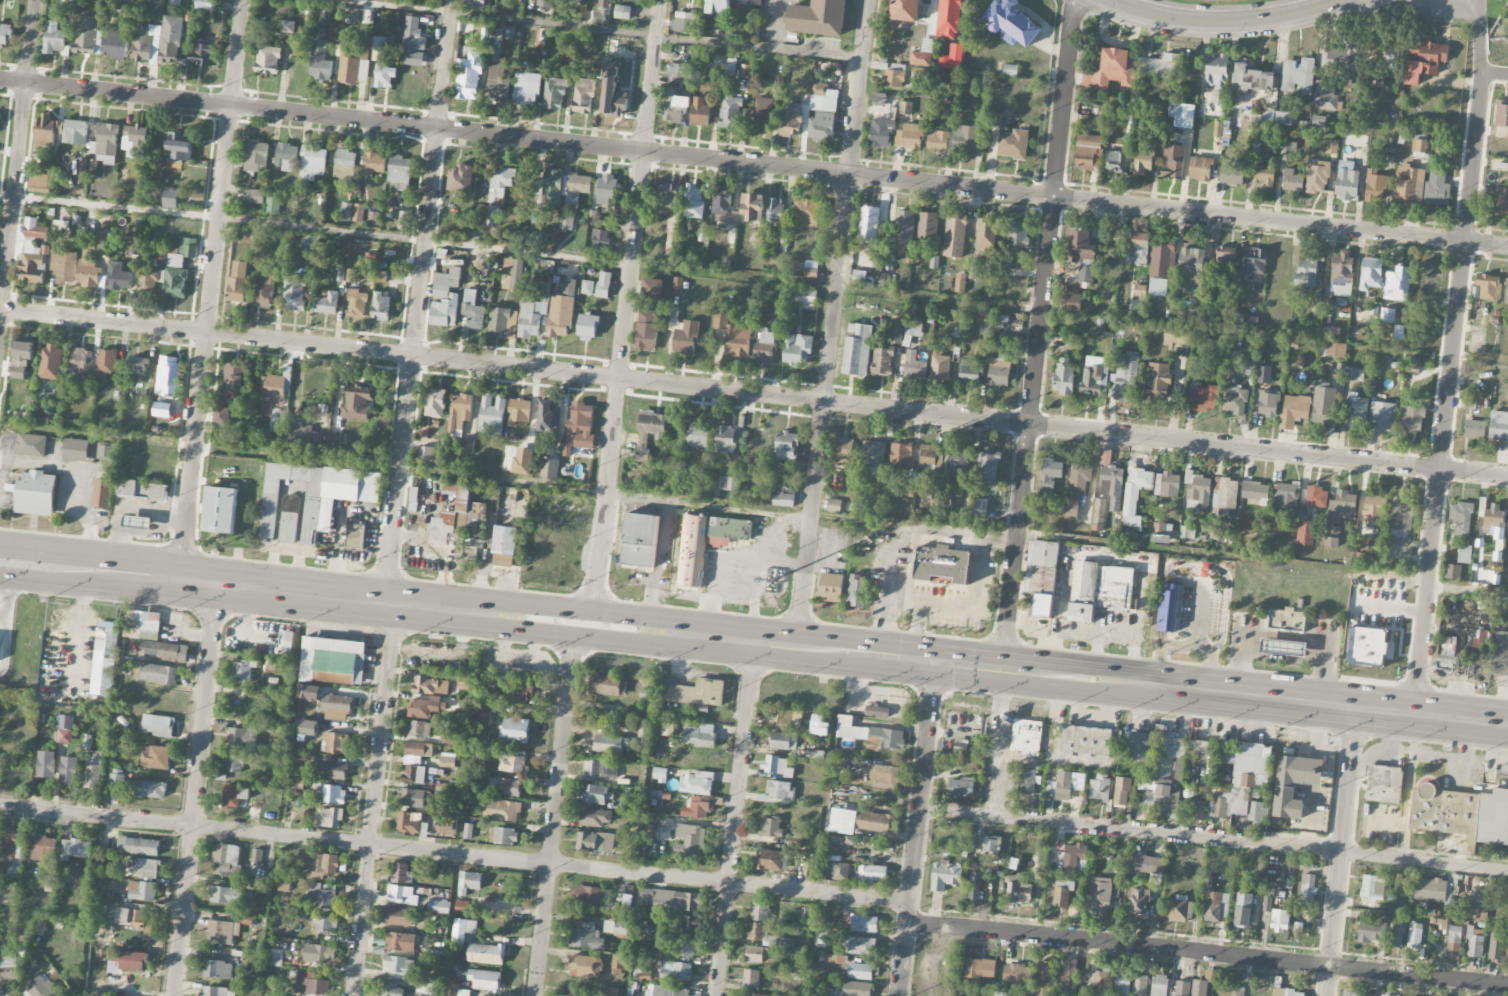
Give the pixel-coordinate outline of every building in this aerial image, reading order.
[(215,0),(197,0),(197,11),(215,11),(215,0)] [(550,9),(552,0),(537,0),(536,7),(550,9)] [(601,6),(605,6),(605,16),(596,16),(595,23),(609,24),(610,0),(601,0),(601,6)] [(706,14),(728,15),(729,0),(722,0),(707,0),(706,14)] [(786,33),(843,37),(846,0),(813,0),(812,7),(788,5),(786,33)] [(891,21),(919,22),(920,0),(892,0),(891,21)] [(937,40),(959,40),(960,0),(939,0),(937,40)] [(1013,9),(1019,1),(1018,0),(1005,0),(1003,2),(1000,0),(996,0),(980,23),(1000,36),(999,37),(1014,47),(1017,41),(1028,48),(1042,28),(1013,9)] [(732,19),(741,19),(742,4),(733,3),(732,19)] [(631,6),(615,6),(614,19),(630,20),(631,6)] [(674,32),(695,33),(696,14),(675,13),(674,32)] [(75,54),(96,56),(98,17),(78,16),(75,54)] [(158,62),(177,65),(184,18),(164,16),(158,62)] [(426,49),(426,38),(420,37),(420,17),(406,17),(405,49),(426,49)] [(59,22),(46,21),(45,52),(66,54),(67,31),(59,31),(59,22)] [(294,34),(295,22),(282,21),(281,33),(294,34)] [(11,47),(11,26),(0,25),(0,47),(11,47)] [(132,61),(158,63),(161,27),(134,25),(132,61)] [(128,28),(104,27),(103,58),(126,59),(128,28)] [(332,62),(326,61),(327,29),(314,29),(312,78),(331,79),(332,62)] [(502,57),(502,30),(494,30),(493,57),(502,57)] [(386,38),(374,37),(372,61),(383,62),(386,38)] [(1448,43),(1418,41),(1417,62),(1406,61),(1404,85),(1419,86),(1420,74),(1437,76),(1438,62),(1447,63),(1448,43)] [(211,66),(213,43),(197,42),(196,51),(190,50),(189,64),(211,66)] [(1321,64),(1354,70),(1358,48),(1325,42),(1321,64)] [(937,68),(960,71),(964,46),(951,44),(949,58),(939,56),(937,68)] [(280,48),(257,47),(257,73),(280,74),(280,48)] [(1129,50),(1103,48),(1103,57),(1096,56),(1094,76),(1083,75),(1082,90),(1107,91),(1108,81),(1121,82),(1121,87),(1133,88),(1135,62),(1128,61),(1129,50)] [(1381,71),(1394,72),(1396,49),(1384,48),(1381,71)] [(367,81),(370,52),(342,49),(339,84),(358,85),(358,81),(367,81)] [(455,99),(468,100),(469,94),(479,95),(483,52),(469,51),(468,65),(459,64),(455,99)] [(911,66),(931,67),(931,53),(911,52),(911,66)] [(1162,60),(1142,58),(1141,78),(1180,81),(1181,54),(1162,53),(1162,60)] [(1224,106),(1229,56),(1207,54),(1205,85),(1216,86),(1214,105),(1224,106)] [(1314,59),(1302,58),(1302,62),(1283,61),(1281,92),(1296,93),(1296,95),(1312,96),(1314,59)] [(510,64),(489,63),(487,101),(509,102),(510,64)] [(693,65),(669,63),(664,122),(682,124),(683,108),(689,108),(689,98),(675,97),(676,90),(683,91),(684,80),(692,81),(693,65)] [(1275,72),(1247,71),(1248,64),(1235,63),(1233,84),(1240,84),(1240,90),(1274,92),(1275,72)] [(389,64),(376,64),(375,88),(391,88),(391,78),(396,78),(397,69),(389,69),(389,64)] [(895,65),(885,64),(884,87),(904,88),(905,72),(895,71),(895,65)] [(1003,75),(1017,76),(1018,66),(1004,64),(1003,75)] [(603,115),(625,116),(626,98),(617,97),(618,67),(605,66),(603,115)] [(930,78),(930,68),(912,69),(912,79),(930,78)] [(541,74),(516,73),(514,106),(540,107),(541,74)] [(543,109),(563,111),(566,79),(547,77),(543,109)] [(574,113),(593,114),(594,80),(575,79),(574,113)] [(1317,82),(1313,108),(1341,112),(1343,100),(1333,98),(1335,84),(1317,82)] [(838,91),(828,90),(828,84),(812,83),(810,111),(816,111),(815,119),(809,119),(808,139),(834,141),(838,91)] [(885,104),(886,94),(873,93),(872,103),(885,104)] [(709,126),(710,106),(704,105),(705,98),(692,97),(691,125),(709,126)] [(739,130),(740,97),(721,97),(720,129),(739,130)] [(774,100),(757,97),(752,130),(769,133),(774,100)] [(912,103),(900,101),(898,113),(911,115),(912,103)] [(801,137),(801,115),(799,115),(799,103),(781,103),(780,137),(801,137)] [(1494,103),(1493,125),(1507,126),(1507,104),(1494,103)] [(1194,105),(1175,104),(1174,128),(1193,129),(1194,105)] [(894,108),(881,107),(880,119),(871,118),(870,146),(892,148),(894,108)] [(1000,127),(1002,113),(986,112),(985,125),(1000,127)] [(1291,126),(1292,113),(1262,112),(1262,126),(1291,126)] [(35,145),(54,146),(54,135),(62,135),(63,121),(50,121),(51,117),(36,116),(35,145)] [(64,144),(85,146),(88,122),(67,120),(64,144)] [(97,142),(91,142),(90,154),(98,155),(97,163),(116,164),(118,125),(97,124),(97,142)] [(921,148),(922,125),(904,124),(903,131),(895,131),(895,147),(921,148)] [(122,150),(128,151),(127,158),(145,160),(148,127),(124,125),(122,150)] [(977,127),(955,126),(954,152),(977,153),(977,127)] [(1412,153),(1427,154),(1429,137),(1408,135),(1409,128),(1400,127),(1398,143),(1406,144),(1406,137),(1413,138),(1412,153)] [(1029,131),(1013,129),(1013,134),(999,133),(997,157),(1026,159),(1029,131)] [(948,152),(949,132),(928,131),(927,151),(948,152)] [(193,134),(169,133),(168,162),(192,163),(193,134)] [(1102,136),(1077,135),(1075,169),(1093,170),(1093,167),(1101,167),(1102,136)] [(1338,141),(1327,140),(1326,154),(1337,154),(1338,141)] [(246,172),(267,173),(268,142),(247,141),(246,172)] [(1297,143),(1282,142),(1281,155),(1296,156),(1297,143)] [(275,169),(294,171),(297,146),(278,144),(275,169)] [(1183,178),(1184,146),(1164,145),(1163,178),(1183,178)] [(301,181),(315,182),(315,176),(326,176),(326,148),(301,147),(301,181)] [(334,177),(354,179),(356,151),(336,150),(334,177)] [(1149,177),(1152,152),(1136,150),(1133,175),(1149,177)] [(1104,172),(1125,173),(1126,152),(1105,151),(1104,172)] [(386,155),(365,153),(362,176),(373,177),(373,173),(384,174),(386,155)] [(410,191),(411,158),(389,157),(389,183),(396,183),(396,191),(410,191)] [(1213,158),(1190,157),(1189,180),(1212,182),(1213,158)] [(1334,197),(1356,200),(1360,172),(1353,171),(1354,163),(1339,161),(1334,197)] [(1245,163),(1223,162),(1222,185),(1244,185),(1245,163)] [(472,192),(473,165),(458,164),(458,169),(449,169),(448,192),(472,192)] [(1254,182),(1264,182),(1264,188),(1273,189),(1275,166),(1255,165),(1254,182)] [(1328,195),(1329,167),(1307,166),(1306,194),(1328,195)] [(1425,169),(1398,166),(1395,204),(1421,206),(1425,169)] [(516,169),(498,167),(497,176),(490,176),(488,200),(504,202),(505,187),(514,188),(516,169)] [(1294,176),(1295,170),(1285,168),(1282,191),(1302,193),(1304,177),(1294,176)] [(562,170),(545,169),(544,207),(561,208),(562,170)] [(1385,203),(1386,176),(1377,176),(1377,170),(1367,169),(1365,202),(1385,203)] [(1424,181),(1424,205),(1449,206),(1450,185),(1445,184),(1445,171),(1429,171),(1429,181),(1424,181)] [(29,187),(49,189),(50,176),(31,174),(29,187)] [(617,175),(600,174),(600,187),(597,187),(596,204),(616,205),(617,175)] [(591,194),(592,176),(567,175),(566,205),(578,206),(579,193),(591,194)] [(678,210),(678,185),(659,184),(658,209),(678,210)] [(704,186),(686,186),(684,218),(703,219),(704,186)] [(1486,214),(1507,215),(1507,187),(1487,186),(1486,214)] [(179,189),(165,188),(163,208),(177,209),(179,189)] [(264,190),(248,190),(247,203),(264,204),(264,190)] [(762,222),(763,195),(744,194),(743,222),(762,222)] [(280,199),(267,197),(265,213),(279,215),(280,199)] [(713,223),(738,224),(739,208),(730,208),(731,197),(714,197),(713,223)] [(783,228),(784,199),(769,199),(768,227),(783,228)] [(820,230),(821,201),(794,200),(793,229),(820,230)] [(353,203),(342,203),(341,221),(352,221),(353,203)] [(364,205),(355,204),(353,222),(362,223),(364,205)] [(487,227),(499,227),(500,207),(488,206),(487,227)] [(857,242),(876,244),(878,229),(880,229),(883,209),(862,206),(857,242)] [(913,251),(914,211),(895,211),(894,250),(913,251)] [(542,224),(542,213),(531,213),(531,223),(542,224)] [(938,213),(919,213),(918,239),(937,240),(938,213)] [(560,229),(571,230),(573,217),(561,216),(560,229)] [(48,240),(49,228),(37,227),(38,219),(26,217),(24,237),(48,240)] [(965,219),(946,218),(945,257),(965,258),(965,219)] [(1007,248),(1028,249),(1029,222),(1008,221),(1007,248)] [(994,249),(995,222),(978,222),(977,248),(994,249)] [(592,254),(607,255),(609,231),(593,230),(592,254)] [(666,250),(677,251),(679,231),(668,230),(666,250)] [(1089,246),(1089,231),(1069,231),(1068,264),(1095,265),(1096,246),(1089,246)] [(1147,261),(1150,235),(1125,231),(1120,263),(1136,265),(1137,259),(1147,261)] [(319,250),(319,237),(303,236),(302,249),(319,250)] [(108,255),(109,237),(93,237),(92,244),(101,244),(101,255),(108,255)] [(181,256),(196,257),(197,239),(181,238),(181,256)] [(1166,298),(1168,278),(1172,279),(1175,244),(1153,242),(1148,296),(1166,298)] [(1235,247),(1216,246),(1216,271),(1235,272),(1235,247)] [(22,282),(43,284),(45,268),(42,268),(44,249),(26,247),(22,282)] [(1189,271),(1187,286),(1202,288),(1205,250),(1182,248),(1180,271),(1189,271)] [(1267,249),(1245,248),(1244,274),(1265,275),(1267,249)] [(51,275),(57,275),(56,283),(75,284),(76,251),(52,250),(51,275)] [(95,267),(96,251),(81,250),(77,286),(99,288),(102,268),(95,267)] [(1353,251),(1341,251),(1340,257),(1333,256),(1331,296),(1351,297),(1353,251)] [(183,268),(184,255),(169,254),(168,267),(183,268)] [(939,257),(931,256),(929,269),(938,270),(939,257)] [(519,292),(524,261),(505,258),(500,289),(519,292)] [(1298,258),(1296,287),(1316,288),(1317,259),(1298,258)] [(1369,287),(1381,289),(1385,260),(1364,258),(1359,291),(1369,292),(1369,287)] [(250,263),(234,261),(228,301),(244,303),(250,263)] [(804,277),(817,278),(818,262),(805,261),(804,277)] [(132,272),(123,272),(123,262),(109,262),(108,289),(131,290),(132,272)] [(345,264),(336,264),(336,282),(344,282),(345,264)] [(430,325),(456,327),(459,294),(450,294),(451,288),(460,288),(461,268),(451,267),(450,275),(436,274),(434,297),(442,298),(442,303),(432,302),(430,325)] [(1078,283),(1093,283),(1094,267),(1078,267),(1078,283)] [(1385,291),(1409,292),(1410,267),(1395,267),(1395,273),(1386,272),(1385,291)] [(188,270),(168,268),(164,297),(184,299),(188,270)] [(1439,280),(1443,280),(1444,270),(1423,269),(1422,291),(1438,292),(1439,280)] [(357,270),(348,270),(347,283),(356,283),(357,270)] [(865,285),(866,272),(854,270),(852,284),(865,285)] [(139,289),(158,289),(158,271),(139,271),(139,289)] [(596,298),(609,299),(611,273),(599,272),(596,298)] [(270,309),(276,277),(259,274),(253,306),(270,309)] [(891,288),(892,275),(881,274),(880,287),(891,288)] [(964,294),(966,275),(956,274),(954,292),(964,294)] [(1475,285),(1480,286),(1479,299),(1500,300),(1501,275),(1475,274),(1475,285)] [(664,280),(644,278),(642,298),(662,300),(664,280)] [(683,278),(673,278),(673,294),(682,294),(683,278)] [(304,311),(305,279),(285,279),(284,310),(304,311)] [(574,297),(577,280),(565,279),(563,295),(574,297)] [(594,282),(582,281),(581,294),(592,295),(594,282)] [(541,315),(548,316),(551,283),(543,283),(542,300),(522,298),(519,337),(539,339),(541,315)] [(462,315),(468,316),(467,329),(484,330),(486,307),(475,306),(477,290),(464,289),(462,315)] [(791,289),(790,302),(816,304),(817,291),(791,289)] [(367,292),(349,291),(348,318),(365,319),(367,292)] [(317,298),(316,314),(338,315),(339,292),(329,292),(328,299),(317,298)] [(1321,294),(1315,293),(1312,312),(1319,313),(1321,294)] [(390,295),(374,294),(373,320),(389,321),(390,295)] [(1080,312),(1081,295),(1068,294),(1068,312),(1080,312)] [(547,336),(570,338),(573,297),(551,295),(547,336)] [(516,339),(517,310),(490,309),(489,338),(516,339)] [(1380,322),(1395,323),(1395,310),(1381,309),(1380,322)] [(656,351),(657,311),(638,310),(636,350),(656,351)] [(724,355),(749,357),(751,327),(728,325),(729,313),(714,312),(713,329),(726,330),(724,355)] [(595,341),(598,316),(580,314),(577,339),(595,341)] [(903,316),(891,316),(890,344),(901,344),(903,316)] [(1006,316),(995,316),(995,329),(1006,329),(1006,316)] [(902,346),(909,347),(911,336),(920,337),(922,323),(906,321),(902,346)] [(872,326),(848,323),(843,375),(868,377),(872,326)] [(1191,329),(1165,326),(1163,344),(1189,347),(1191,329)] [(1323,338),(1339,338),(1339,328),(1323,327),(1323,338)] [(774,363),(776,328),(762,328),(761,342),(755,342),(754,363),(774,363)] [(813,336),(785,335),(784,364),(807,365),(807,355),(812,355),(813,336)] [(12,378),(25,380),(27,361),(33,361),(35,343),(15,342),(12,378)] [(1345,358),(1347,345),(1320,342),(1319,355),(1345,358)] [(63,347),(41,346),(40,379),(61,380),(63,347)] [(893,349),(873,348),(872,374),(892,375),(893,349)] [(72,373),(92,374),(93,350),(73,349),(72,373)] [(116,376),(117,350),(98,349),(96,378),(106,379),(107,375),(116,376)] [(905,377),(926,378),(927,362),(916,362),(917,350),(906,350),(905,377)] [(1113,401),(1135,402),(1137,352),(1126,352),(1126,369),(1116,368),(1116,375),(1110,374),(1110,386),(1114,386),(1113,401)] [(931,381),(948,381),(949,355),(931,354),(931,381)] [(1116,368),(1125,368),(1125,354),(1116,354),(1116,368)] [(1103,383),(1105,358),(1084,356),(1081,394),(1103,395),(1104,384),(1103,383)] [(148,374),(149,358),(128,357),(127,373),(148,374)] [(1011,360),(990,358),(988,385),(1008,387),(1011,360)] [(1073,394),(1074,367),(1069,367),(1070,359),(1055,358),(1053,393),(1073,394)] [(972,367),(973,361),(961,359),(959,381),(978,384),(980,368),(972,367)] [(1246,375),(1254,375),(1254,362),(1246,362),(1246,375)] [(1171,365),(1149,363),(1148,385),(1144,385),(1143,403),(1168,405),(1171,365)] [(242,403),(244,365),(224,364),(222,402),(242,403)] [(1271,367),(1258,367),(1257,384),(1270,384),(1271,367)] [(1364,370),(1350,368),(1349,381),(1363,382),(1364,370)] [(272,396),(271,405),(283,406),(285,390),(289,390),(291,377),(263,374),(261,395),(272,396)] [(341,419),(368,420),(368,401),(375,401),(375,387),(348,386),(347,405),(342,405),(341,419)] [(1189,387),(1188,411),(1217,411),(1218,388),(1189,387)] [(1248,389),(1225,387),(1222,414),(1245,416),(1248,389)] [(1312,422),(1334,423),(1336,389),(1314,388),(1312,422)] [(444,418),(445,390),(426,389),(425,417),(444,418)] [(1258,416),(1276,418),(1279,393),(1260,391),(1258,416)] [(449,435),(462,436),(463,422),(471,422),(473,396),(451,395),(449,435)] [(1298,397),(1283,396),(1281,429),(1294,430),(1294,420),(1309,421),(1310,404),(1298,403),(1298,397)] [(1365,429),(1369,400),(1346,396),(1342,425),(1365,429)] [(516,422),(530,423),(531,401),(509,400),(508,427),(516,428),(516,422)] [(539,432),(561,432),(562,401),(540,400),(539,432)] [(259,416),(271,416),(271,403),(260,402),(259,416)] [(1396,404),(1371,402),(1368,430),(1393,433),(1396,404)] [(566,421),(564,457),(571,457),(572,448),(592,449),(595,405),(572,403),(571,421),(566,421)] [(230,408),(214,407),(214,426),(229,426),(230,408)] [(1424,410),(1407,407),(1403,430),(1420,433),(1424,410)] [(286,410),(272,410),(271,432),(284,433),(286,410)] [(668,414),(641,411),(636,460),(646,461),(649,437),(665,439),(668,414)] [(1507,440),(1507,412),(1489,411),(1488,439),(1507,440)] [(1464,438),(1485,439),(1485,420),(1465,420),(1464,438)] [(709,424),(689,423),(688,447),(707,448),(709,424)] [(291,439),(318,442),(319,433),(312,432),(313,426),(301,425),(300,430),(292,429),(291,439)] [(717,427),(716,453),(734,453),(735,427),(717,427)] [(771,450),(771,436),(764,436),(764,430),(752,430),(752,450),(771,450)] [(774,461),(797,462),(799,433),(776,432),(774,461)] [(340,434),(328,433),(327,447),(339,448),(340,434)] [(47,436),(18,435),(17,456),(46,458),(47,436)] [(854,439),(834,438),(833,466),(853,466),(854,439)] [(89,462),(89,440),(64,440),(64,461),(89,462)] [(462,456),(473,456),(474,440),(463,440),(462,456)] [(862,467),(884,468),(885,442),(863,441),(862,467)] [(890,469),(911,469),(912,444),(891,444),(890,469)] [(115,447),(100,445),(98,459),(113,461),(115,447)] [(434,448),(419,446),(417,460),(432,462),(434,448)] [(922,473),(943,474),(944,447),(923,446),(922,473)] [(512,473),(530,476),(533,450),(515,447),(512,473)] [(948,484),(968,486),(971,451),(950,450),(948,484)] [(997,486),(998,455),(978,454),(977,486),(997,486)] [(559,460),(543,458),(541,478),(557,480),(559,460)] [(1054,478),(1062,478),(1063,461),(1042,460),(1040,502),(1052,502),(1054,478)] [(383,473),(266,463),(259,541),(275,543),(280,480),(307,482),(301,545),(316,546),(318,532),(331,533),(334,499),(380,504),(383,473)] [(1067,519),(1081,520),(1083,481),(1091,482),(1092,465),(1070,464),(1067,519)] [(1110,512),(1121,513),(1123,468),(1101,467),(1100,498),(1110,498),(1110,512)] [(1141,527),(1142,517),(1136,517),(1138,489),(1153,490),(1155,469),(1127,467),(1122,526),(1141,527)] [(53,517),(58,476),(46,475),(46,473),(24,471),(23,481),(19,480),(15,513),(53,517)] [(707,490),(708,472),(701,472),(700,489),(707,490)] [(903,483),(915,484),(915,474),(903,473),(903,483)] [(1179,474),(1156,474),(1155,497),(1179,498),(1179,474)] [(1184,485),(1188,485),(1186,509),(1209,510),(1211,476),(1185,474),(1184,485)] [(738,479),(719,477),(718,489),(736,492),(738,479)] [(1238,480),(1215,478),(1211,508),(1235,510),(1238,480)] [(110,510),(111,480),(95,480),(94,509),(110,510)] [(118,496),(137,496),(138,481),(119,480),(118,496)] [(486,504),(470,503),(471,483),(444,481),(443,491),(458,492),(456,512),(442,511),(441,519),(431,518),(430,536),(438,537),(437,543),(457,545),(455,557),(481,560),(486,504)] [(1268,507),(1269,484),(1242,483),(1241,499),(1260,500),(1260,506),(1268,507)] [(1272,491),(1271,507),(1298,508),(1299,484),(1278,483),(1278,491),(1272,491)] [(167,485),(151,485),(150,501),(166,501),(167,485)] [(205,532),(235,534),(236,489),(206,487),(205,532)] [(420,488),(412,487),(409,508),(417,509),(420,488)] [(1328,489),(1307,488),(1306,506),(1327,507),(1328,489)] [(1328,501),(1326,547),(1339,547),(1340,529),(1334,528),(1334,519),(1356,520),(1357,496),(1349,495),(1349,491),(1336,490),(1336,501),(1328,501)] [(793,508),(795,495),(774,493),(772,505),(793,508)] [(299,496),(283,495),(280,543),(297,544),(299,496)] [(1386,499),(1380,498),(1380,496),(1365,495),(1364,522),(1384,523),(1386,499)] [(544,518),(579,523),(582,502),(547,498),(544,518)] [(1410,532),(1415,502),(1393,498),(1389,529),(1410,532)] [(827,511),(840,513),(842,501),(829,499),(827,511)] [(986,500),(976,499),(975,515),(986,515),(986,500)] [(1103,531),(1105,499),(1094,499),(1093,531),(1103,531)] [(1472,504),(1451,503),(1450,524),(1455,524),(1455,535),(1471,536),(1472,504)] [(1504,504),(1490,503),(1490,507),(1479,507),(1479,516),(1483,516),(1482,533),(1493,533),(1493,539),(1503,540),(1504,504)] [(659,517),(626,514),(621,565),(654,569),(659,517)] [(678,587),(702,588),(705,546),(729,548),(730,539),(750,540),(751,521),(709,518),(709,517),(683,515),(678,587)] [(151,529),(151,518),(124,517),(124,528),(151,529)] [(1285,520),(1271,519),(1270,533),(1283,535),(1285,520)] [(1313,546),(1315,522),(1298,521),(1296,545),(1313,546)] [(347,548),(364,549),(365,525),(348,524),(347,548)] [(518,529),(496,526),(492,565),(514,568),(518,529)] [(1180,538),(1194,539),(1195,527),(1180,527),(1180,538)] [(1151,543),(1170,544),(1170,535),(1151,534),(1151,543)] [(1025,593),(1033,594),(1032,617),(1053,618),(1058,543),(1029,541),(1025,593)] [(968,586),(971,552),(949,550),(949,546),(938,545),(937,549),(917,547),(914,580),(932,581),(933,577),(955,578),(955,584),(968,586)] [(1471,563),(1471,545),(1458,545),(1458,563),(1471,563)] [(1069,621),(1093,623),(1094,610),(1131,613),(1134,568),(1074,563),(1072,596),(1080,597),(1079,603),(1071,603),(1069,621)] [(1461,565),(1445,565),(1444,579),(1461,580),(1461,565)] [(818,602),(842,603),(843,575),(820,574),(818,602)] [(1156,632),(1174,634),(1180,586),(1162,584),(1156,632)] [(850,607),(865,607),(866,589),(850,589),(850,607)] [(1305,632),(1306,613),(1294,612),(1294,608),(1285,608),(1285,611),(1271,610),(1270,630),(1305,632)] [(161,613),(135,612),(135,617),(126,616),(125,635),(160,637),(161,613)] [(93,695),(114,696),(117,623),(96,621),(93,695)] [(293,650),(293,632),(281,632),(280,650),(293,650)] [(1487,649),(1485,632),(1479,633),(1480,637),(1470,639),(1472,651),(1487,649)] [(1496,632),(1493,673),(1507,674),(1507,633),(1496,632)] [(1457,638),(1442,637),(1441,656),(1437,655),(1437,664),(1456,665),(1457,638)] [(366,644),(359,643),(359,647),(350,647),(350,641),(305,638),(304,649),(365,653),(366,644)] [(1307,642),(1262,640),(1261,655),(1306,656),(1307,642)] [(143,658),(182,661),(183,645),(145,641),(143,658)] [(365,654),(303,650),(301,681),(363,685),(365,654)] [(253,662),(234,662),(233,682),(253,682),(253,662)] [(142,665),(142,682),(176,684),(176,667),(142,665)] [(530,680),(530,669),(510,669),(509,680),(530,680)] [(625,697),(626,679),(592,675),(590,693),(625,697)] [(413,678),(412,694),(448,695),(448,679),(413,678)] [(723,706),(724,681),(697,679),(696,687),(667,685),(666,703),(723,706)] [(533,687),(509,683),(506,700),(530,704),(533,687)] [(319,702),(321,687),(299,684),(297,699),(319,702)] [(347,713),(353,713),(354,697),(324,695),(323,719),(347,720),(347,713)] [(431,719),(431,712),(439,713),(440,701),(409,699),(408,718),(431,719)] [(490,706),(480,705),(479,726),(489,726),(490,706)] [(866,706),(866,717),(889,718),(889,707),(866,706)] [(764,730),(792,731),(793,711),(771,710),(771,724),(764,724),(764,730)] [(142,732),(153,733),(152,736),(173,739),(175,718),(144,714),(142,732)] [(830,724),(824,723),(824,716),(813,715),(812,735),(829,736),(830,724)] [(905,731),(852,727),(853,716),(839,715),(837,738),(864,740),(864,749),(903,752),(905,731)] [(74,717),(60,716),(59,743),(72,744),(74,717)] [(528,743),(529,719),(504,718),(503,742),(528,743)] [(298,741),(307,742),(308,736),(316,737),(318,721),(300,720),(298,741)] [(1041,722),(1013,721),(1012,753),(1040,754),(1041,722)] [(431,722),(411,722),(410,737),(430,738),(431,722)] [(674,724),(663,724),(662,736),(674,737),(674,724)] [(683,727),(682,743),(694,743),(694,748),(715,749),(716,726),(700,725),(700,727),(683,727)] [(1112,729),(1062,727),(1061,754),(1111,756),(1112,729)] [(228,748),(254,749),(255,729),(228,729),(228,748)] [(1129,761),(1149,762),(1150,733),(1130,732),(1129,761)] [(347,754),(348,734),(325,733),(324,754),(347,754)] [(791,733),(770,733),(770,750),(796,750),(796,743),(791,742),(791,733)] [(622,747),(629,747),(629,737),(594,736),(594,753),(622,754),(622,747)] [(1185,758),(1187,740),(1160,737),(1156,775),(1170,777),(1172,757),(1185,758)] [(976,743),(957,739),(954,753),(973,757),(976,743)] [(432,757),(433,745),(407,741),(404,764),(420,767),(422,756),(432,757)] [(1208,754),(1208,742),(1190,741),(1189,753),(1208,754)] [(1269,789),(1272,746),(1220,742),(1219,764),(1235,766),(1233,786),(1211,785),(1209,815),(1248,818),(1250,787),(1269,789)] [(171,747),(142,747),(142,769),(170,769),(171,747)] [(499,772),(524,773),(525,752),(500,751),(499,772)] [(55,779),(55,752),(38,752),(37,778),(55,779)] [(457,769),(458,755),(441,754),(440,768),(457,769)] [(244,755),(225,755),(224,773),(243,773),(244,755)] [(794,769),(787,768),(788,758),(764,755),(762,773),(793,776),(794,769)] [(1324,760),(1278,756),(1273,817),(1302,820),(1304,801),(1294,800),(1295,785),(1322,788),(1324,760)] [(77,785),(78,758),(61,757),(60,784),(77,785)] [(1181,786),(1185,759),(1178,758),(1174,785),(1181,786)] [(584,777),(617,779),(618,762),(585,761),(584,777)] [(321,779),(346,781),(347,765),(322,762),(321,779)] [(100,789),(100,765),(85,765),(84,788),(100,789)] [(900,768),(872,765),(870,788),(898,790),(900,768)] [(1399,805),(1403,769),(1370,765),(1366,801),(1399,805)] [(422,785),(424,768),(405,766),(404,783),(422,785)] [(1221,769),(1223,779),(1231,777),(1229,767),(1221,769)] [(653,781),(665,782),(666,769),(654,768),(653,781)] [(1020,794),(1035,795),(1035,770),(1021,769),(1020,794)] [(679,794),(712,795),(713,772),(694,772),(694,776),(680,776),(679,794)] [(1071,801),(1072,772),(1058,772),(1057,777),(1047,776),(1046,794),(1056,795),(1055,800),(1071,801)] [(124,795),(124,775),(110,774),(109,794),(124,795)] [(1091,801),(1109,802),(1110,775),(1092,775),(1091,801)] [(1128,806),(1131,779),(1117,777),(1113,805),(1128,806)] [(519,798),(522,782),(502,778),(499,794),(519,798)] [(304,789),(304,780),(292,779),(291,789),(304,789)] [(949,779),(948,796),(973,797),(974,781),(949,779)] [(135,797),(166,798),(166,782),(135,781),(135,797)] [(794,800),(795,792),(791,792),(791,782),(768,781),(767,799),(794,800)] [(316,802),(344,803),(344,786),(317,785),(316,802)] [(584,802),(610,804),(611,786),(585,785),(584,802)] [(1156,814),(1178,815),(1180,786),(1157,785),(1156,814)] [(1476,835),(1476,842),(1507,844),(1507,789),(1492,788),(1492,794),(1435,791),(1436,786),(1414,785),(1410,831),(1476,835)] [(239,799),(249,799),(249,788),(223,787),(223,808),(239,809),(239,799)] [(424,809),(426,791),(400,788),(398,806),(424,809)] [(520,803),(489,800),(488,820),(519,822),(520,803)] [(640,810),(640,802),(620,801),(620,810),(640,810)] [(707,818),(707,812),(713,813),(714,803),(687,801),(687,808),(681,808),(681,817),(707,818)] [(1205,821),(1207,802),(1192,801),(1190,820),(1205,821)] [(1269,804),(1250,801),(1247,823),(1267,825),(1269,804)] [(318,808),(317,827),(340,828),(341,809),(318,808)] [(830,833),(855,835),(857,811),(832,809),(830,833)] [(610,827),(611,811),(582,810),(581,825),(610,827)] [(300,824),(306,825),(308,812),(301,812),(300,824)] [(428,824),(422,824),(422,813),(398,813),(397,833),(427,834),(428,824)] [(893,832),(893,814),(857,813),(857,831),(893,832)] [(456,835),(456,818),(437,818),(437,835),(456,835)] [(780,819),(761,819),(760,837),(783,838),(783,830),(779,830),(780,819)] [(473,825),(464,824),(464,839),(472,840),(473,825)] [(674,854),(703,856),(705,827),(677,825),(676,837),(685,838),(684,845),(675,845),(674,854)] [(17,830),(1,829),(0,854),(0,867),(8,867),(9,858),(16,859),(17,830)] [(518,845),(519,830),(495,829),(494,844),(518,845)] [(615,836),(578,831),(576,850),(613,855),(615,836)] [(33,859),(55,862),(58,839),(29,835),(27,853),(34,854),(33,859)] [(983,853),(1000,854),(1001,837),(984,836),(983,853)] [(126,855),(159,856),(160,840),(118,838),(118,851),(126,851),(126,855)] [(92,841),(62,840),(62,857),(91,858),(92,841)] [(1087,870),(1088,846),(1065,844),(1064,868),(1087,870)] [(214,876),(237,877),(239,846),(215,845),(214,876)] [(251,866),(260,867),(262,850),(253,849),(251,866)] [(783,852),(756,851),(755,870),(783,870),(783,852)] [(339,855),(299,853),(298,865),(308,865),(308,879),(324,880),(324,874),(338,875),(339,855)] [(1163,857),(1129,856),(1129,873),(1150,873),(1150,883),(1162,884),(1163,857)] [(157,879),(159,861),(137,858),(135,877),(157,879)] [(931,892),(944,892),(945,886),(962,887),(963,866),(949,865),(949,862),(933,861),(931,892)] [(830,880),(848,881),(849,864),(832,863),(830,880)] [(408,873),(408,864),(393,864),(392,883),(412,884),(413,873),(408,873)] [(21,868),(9,866),(8,877),(20,879),(21,868)] [(872,881),(886,882),(887,867),(859,866),(858,884),(872,884),(872,881)] [(481,890),(482,873),(460,872),(459,897),(467,897),(467,890),(481,890)] [(979,907),(981,874),(968,873),(967,907),(979,907)] [(1316,875),(1301,874),(1299,904),(1314,905),(1316,875)] [(1032,903),(1032,884),(1019,883),(1020,875),(1007,875),(1007,902),(1032,903)] [(1385,877),(1363,875),(1361,898),(1383,900),(1385,877)] [(1089,912),(1108,913),(1108,909),(1119,910),(1120,891),(1112,891),(1112,879),(1090,878),(1089,912)] [(1414,900),(1450,902),(1451,880),(1415,879),(1414,900)] [(155,883),(130,882),(129,900),(154,901),(155,883)] [(334,909),(335,885),(309,883),(308,908),(334,909)] [(211,902),(240,906),(242,890),(213,886),(211,902)] [(414,887),(389,886),(388,903),(400,903),(399,906),(418,907),(418,896),(414,896),(414,887)] [(602,905),(603,888),(573,886),(573,904),(602,905)] [(624,900),(631,901),(633,887),(625,886),(624,900)] [(639,906),(700,913),(702,895),(641,888),(639,906)] [(1054,908),(1068,908),(1069,888),(1055,888),(1054,908)] [(1146,915),(1147,904),(1150,904),(1150,890),(1131,889),(1130,914),(1146,915)] [(1230,894),(1208,893),(1206,921),(1228,922),(1230,894)] [(1252,894),(1236,893),(1234,926),(1250,927),(1252,894)] [(1271,912),(1272,897),(1263,897),(1263,912),(1271,912)] [(450,901),(428,901),(428,913),(449,914),(450,901)] [(468,915),(469,902),(456,901),(455,913),(468,915)] [(1193,922),(1194,902),(1170,901),(1169,921),(1193,922)] [(770,904),(752,902),(750,921),(768,923),(770,904)] [(117,926),(145,928),(144,940),(151,940),(153,911),(118,909),(117,926)] [(413,909),(385,909),(384,925),(413,927),(413,909)] [(1290,912),(1273,910),(1270,931),(1288,933),(1290,912)] [(1475,919),(1487,921),(1488,911),(1476,910),(1475,919)] [(878,933),(878,916),(851,915),(850,932),(878,933)] [(338,933),(339,918),(316,916),(315,932),(338,933)] [(252,926),(253,919),(241,917),(240,925),(252,926)] [(677,934),(697,934),(698,918),(678,917),(677,934)] [(452,944),(464,945),(465,933),(476,934),(476,921),(453,920),(452,944)] [(36,935),(43,937),(45,922),(39,921),(36,935)] [(234,922),(209,921),(208,942),(233,943),(234,922)] [(604,939),(594,939),(595,923),(578,922),(578,929),(570,928),(570,948),(604,949),(604,939)] [(627,922),(605,922),(604,934),(627,934),(627,922)] [(1386,922),(1359,922),(1358,942),(1386,943),(1386,922)] [(748,940),(763,941),(763,947),(791,949),(792,938),(764,937),(765,924),(749,923),(748,940)] [(1420,949),(1423,924),(1410,923),(1407,948),(1420,949)] [(1403,947),(1404,924),(1390,924),(1389,947),(1403,947)] [(82,927),(72,926),(72,942),(81,943),(82,927)] [(1447,956),(1460,956),(1461,927),(1448,926),(1447,956)] [(1484,936),(1476,935),(1476,927),(1465,926),(1465,938),(1469,938),(1468,957),(1483,958),(1484,936)] [(1503,960),(1505,929),(1490,928),(1488,959),(1503,960)] [(416,934),(386,933),(386,951),(415,952),(416,934)] [(876,956),(876,938),(849,937),(848,955),(876,956)] [(677,957),(693,957),(694,940),(678,939),(677,957)] [(304,962),(335,963),(336,946),(305,945),(304,962)] [(503,946),(469,945),(468,964),(503,965),(503,946)] [(762,964),(764,948),(747,946),(745,962),(762,964)] [(283,950),(270,949),(269,966),(283,967),(283,950)] [(148,953),(108,951),(107,974),(121,974),(121,969),(148,970),(148,953)] [(570,977),(600,977),(600,957),(570,956),(570,977)] [(624,956),(613,956),(612,974),(623,975),(624,956)] [(0,958),(0,983),(18,982),(17,957),(0,958)] [(995,960),(965,959),(965,977),(994,979),(995,960)] [(1075,993),(1076,960),(1063,959),(1063,968),(1056,968),(1055,992),(1075,993)] [(260,973),(261,961),(249,960),(247,971),(260,973)] [(203,978),(232,979),(233,962),(204,961),(203,978)] [(1051,962),(1038,961),(1037,995),(1050,995),(1051,962)] [(691,981),(691,963),(661,963),(661,980),(691,981)] [(847,978),(878,979),(878,965),(848,965),(847,978)] [(1003,965),(1003,982),(1028,983),(1029,966),(1003,965)] [(473,991),(501,992),(502,972),(469,970),(468,982),(473,982),(473,991)] [(759,988),(760,971),(743,970),(742,988),(759,988)] [(1130,971),(1114,971),(1115,995),(1130,995),(1130,971)] [(313,973),(297,972),(296,994),(328,995),(328,981),(313,980),(313,973)] [(651,981),(651,973),(639,973),(639,981),(651,981)] [(1089,973),(1088,995),(1091,995),(1109,995),(1109,973),(1089,973)] [(25,990),(30,995),(51,995),(57,991),(41,974),(25,990)] [(440,983),(440,975),(428,975),(428,983),(440,983)] [(1147,976),(1133,976),(1132,995),(1147,995),(1147,976)] [(1153,976),(1151,995),(1171,995),(1172,977),(1153,976)] [(1207,981),(1192,980),(1191,995),(1207,995),(1207,981)] [(1191,982),(1176,981),(1174,995),(1190,995),(1191,982)] [(873,983),(844,982),(843,995),(872,995),(873,983)] [(423,993),(423,995),(439,995),(439,984),(417,983),(417,992),(423,993)] [(404,986),(382,984),(381,995),(403,995),(404,986)] [(458,984),(448,984),(448,995),(458,995),(458,984)] [(1231,986),(1231,995),(1245,995),(1245,987),(1231,986)] [(689,988),(649,987),(649,995),(689,995),(689,988)] [(203,988),(203,995),(235,995),(235,989),(203,988)] [(619,989),(606,988),(605,995),(618,995),(619,989)]
